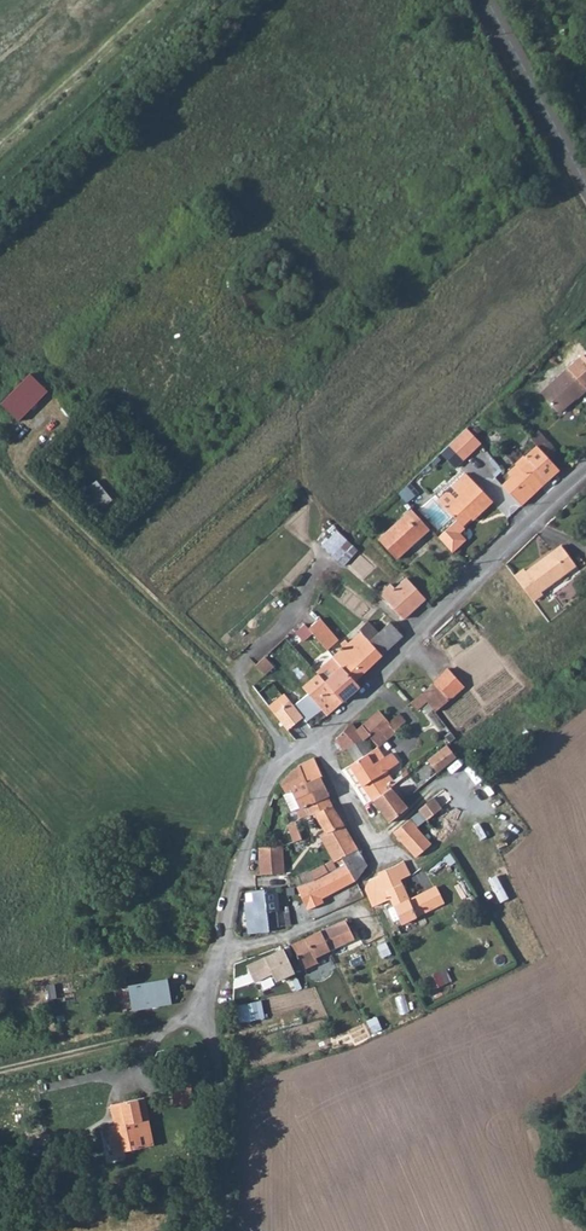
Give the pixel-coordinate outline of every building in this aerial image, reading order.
[(570,361),(585,377),(585,364),(577,355),(570,361)] [(570,361),(539,390),(550,404),(557,413),(572,399),(571,398),(581,389),(583,390),(585,387),(585,377),(570,361)] [(30,371),(1,403),(20,421),(50,389),(30,371)] [(550,404),(539,390),(537,392),(549,405),(550,404)] [(479,445),(465,429),(447,446),(461,463),(479,445)] [(537,433),(529,440),(535,446),(544,456),(549,451),(552,447),(537,433)] [(544,456),(535,446),(502,476),(505,480),(507,477),(513,472),(535,492),(563,464),(555,455),(553,457),(549,451),(544,456)] [(527,499),(535,492),(513,472),(507,477),(527,499)] [(463,475),(449,488),(458,498),(445,511),(456,522),(439,539),(453,554),(466,541),(459,535),(464,530),(462,528),(473,518),(478,518),(490,503),(463,475)] [(505,480),(500,484),(521,505),(527,499),(507,477),(505,480)] [(80,492),(97,512),(114,498),(97,478),(80,492)] [(412,481),(400,491),(407,500),(419,490),(412,481)] [(430,530),(411,511),(379,542),(398,562),(430,530)] [(339,528),(323,543),(344,565),(360,550),(339,528)] [(525,570),(515,577),(532,601),(542,594),(541,590),(576,564),(561,545),(527,572),(525,570)] [(425,597),(406,578),(395,588),(389,584),(379,594),(403,619),(425,597)] [(336,638),(316,617),(305,628),(324,649),(336,638)] [(390,623),(368,643),(381,656),(402,637),(390,623)] [(359,651),(352,644),(346,649),(337,656),(345,665),(342,669),(352,682),(355,680),(381,656),(368,643),(359,651)] [(334,661),(317,675),(319,677),(344,705),(362,688),(355,680),(352,682),(342,669),(334,661)] [(438,686),(450,699),(465,687),(450,672),(434,683),(438,686)] [(319,677),(302,691),(329,718),(344,705),(319,677)] [(412,701),(421,710),(428,704),(435,712),(450,699),(438,686),(423,697),(421,695),(412,701)] [(279,698),(266,709),(288,732),(302,722),(279,698)] [(391,728),(395,731),(406,722),(398,714),(388,722),(379,713),(357,730),(365,739),(368,737),(372,742),(391,728)] [(345,751),(348,749),(362,740),(365,739),(357,730),(352,725),(336,739),(345,751)] [(348,749),(357,760),(370,751),(362,740),(348,749)] [(447,745),(427,759),(437,773),(456,757),(447,745)] [(370,751),(357,760),(351,765),(372,801),(387,790),(385,787),(393,782),(385,771),(396,764),(389,754),(385,757),(377,747),(370,751)] [(322,780),(318,770),(313,760),(299,767),(307,786),(322,780)] [(292,792),(307,786),(299,767),(294,770),(281,783),(287,794),(292,792)] [(328,795),(322,780),(307,786),(314,802),(328,795)] [(314,802),(307,786),(292,792),(299,809),(302,808),(314,802)] [(387,790),(372,801),(387,822),(405,805),(390,787),(387,790)] [(418,809),(431,798),(425,790),(411,801),(418,809)] [(333,805),(328,795),(314,802),(302,808),(306,815),(311,824),(320,821),(324,832),(319,834),(337,868),(348,862),(344,856),(356,850),(339,815),(341,814),(336,804),(333,805)] [(440,809),(431,798),(418,809),(426,820),(440,809)] [(454,826),(440,809),(426,820),(439,837),(454,826)] [(406,815),(390,830),(415,857),(430,845),(417,827),(406,815)] [(294,841),(303,837),(296,820),(288,823),(294,841)] [(279,847),(259,848),(254,874),(282,873),(279,847)] [(365,868),(356,850),(344,856),(348,862),(357,878),(365,868)] [(357,878),(348,862),(337,868),(312,881),(295,886),(307,910),(322,903),(319,899),(358,880),(357,878)] [(402,863),(393,868),(399,881),(409,877),(402,863)] [(399,881),(393,868),(379,874),(379,876),(368,881),(367,886),(363,887),(372,907),(390,900),(404,894),(399,881)] [(404,894),(390,900),(401,925),(445,904),(435,885),(407,899),(404,894)] [(252,903),(247,903),(243,919),(245,917),(265,913),(274,912),(273,891),(254,891),(252,903)] [(265,913),(245,917),(247,934),(267,931),(265,913)] [(353,941),(344,922),(320,933),(329,952),(353,941)] [(329,952),(320,933),(290,947),(303,971),(317,964),(315,958),(329,952)] [(293,973),(282,949),(245,965),(253,983),(272,974),(275,981),(293,973)] [(433,988),(453,981),(448,967),(428,974),(433,988)] [(132,1008),(170,1002),(166,979),(128,985),(132,1008)] [(262,998),(242,1003),(246,1020),(266,1016),(262,998)] [(185,1073),(169,1075),(171,1089),(187,1086),(185,1073)] [(187,1086),(171,1089),(174,1105),(190,1102),(187,1086)] [(142,1096),(108,1103),(112,1125),(109,1126),(112,1138),(120,1136),(123,1149),(148,1144),(144,1125),(138,1125),(137,1120),(146,1119),(142,1096)] [(120,1136),(112,1138),(115,1151),(123,1149),(120,1136)]
